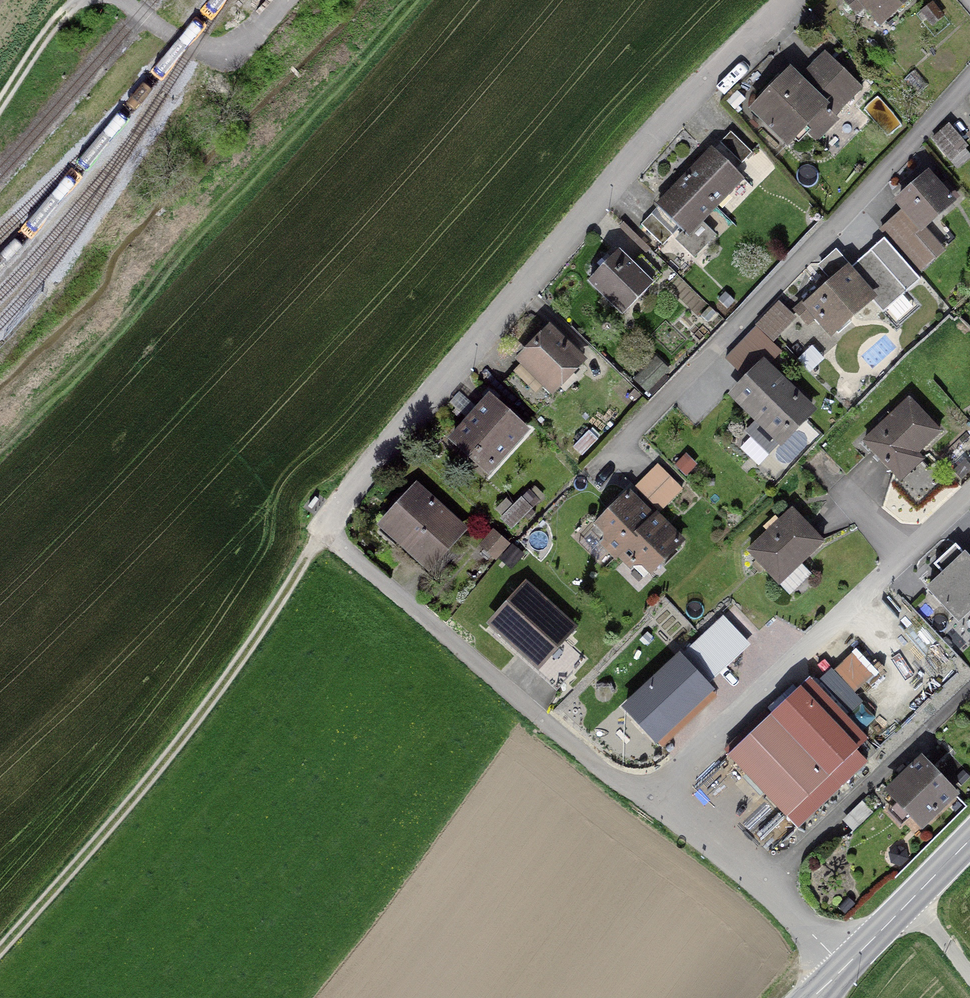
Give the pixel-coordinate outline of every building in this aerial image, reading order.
[(856,4),(880,32),(916,0),(861,0),(856,4)] [(856,92),(824,60),(801,83),(833,115),(856,92)] [(786,78),(753,116),(791,150),(825,112),(786,78)] [(956,158),(969,146),(949,124),(936,136),(956,158)] [(744,162),(753,153),(732,133),(723,142),(744,162)] [(738,185),(709,157),(686,182),(715,209),(738,185)] [(902,208),(923,232),(953,205),(932,181),(902,208)] [(715,209),(686,182),(663,206),(692,233),(715,209)] [(663,245),(673,234),(653,214),(642,225),(663,245)] [(934,256),(903,218),(887,232),(918,269),(934,256)] [(653,290),(617,257),(589,287),(626,320),(653,290)] [(846,279),(807,314),(833,343),(872,308),(846,279)] [(776,310),(731,359),(747,375),(792,326),(776,310)] [(587,368),(550,333),(517,369),(553,403),(587,368)] [(809,417),(767,374),(736,403),(778,446),(809,417)] [(931,432),(908,406),(863,446),(897,483),(914,467),(904,456),(931,432)] [(521,440),(488,409),(454,445),(487,476),(521,440)] [(662,510),(684,488),(662,465),(639,487),(662,510)] [(458,536),(417,498),(385,532),(427,570),(458,536)] [(653,530),(628,505),(599,533),(624,558),(653,530)] [(826,546),(794,514),(747,559),(778,592),(826,546)] [(677,555),(653,530),(624,558),(648,583),(677,555)] [(929,591),(956,621),(969,609),(969,556),(961,545),(937,568),(944,577),(929,591)] [(570,638),(520,597),(491,631),(541,672),(570,638)] [(749,651),(723,623),(704,641),(730,669),(749,651)] [(730,669),(704,641),(684,660),(710,687),(730,669)] [(879,672),(859,650),(838,668),(858,690),(879,672)] [(714,699),(681,663),(625,714),(658,750),(714,699)] [(866,762),(809,696),(735,762),(792,827),(866,762)] [(964,794),(929,763),(892,797),(928,827),(964,794)]
